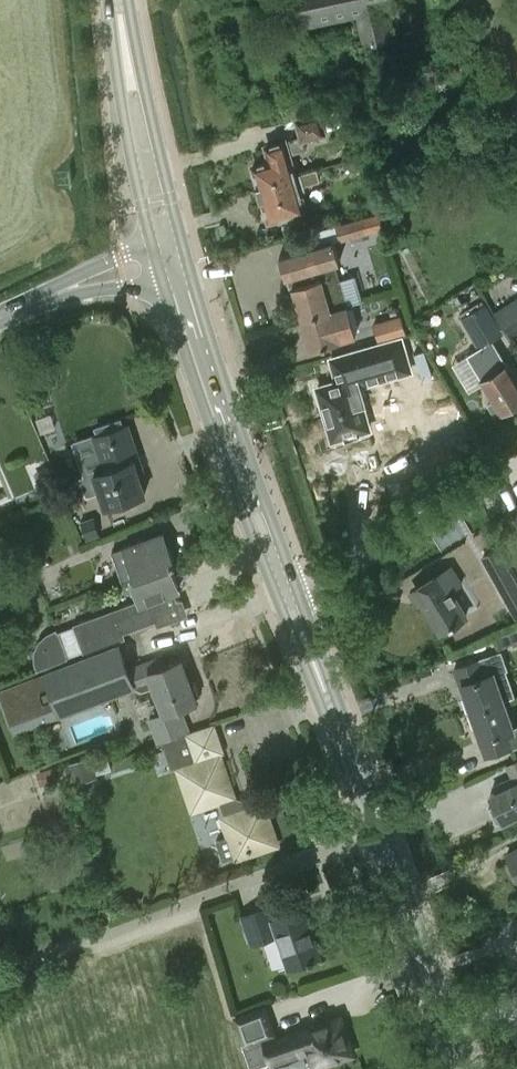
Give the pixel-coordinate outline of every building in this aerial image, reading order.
[(383,7),(391,5),(389,0),(300,0),(304,23),(358,12),(365,44),(389,39),(383,7)] [(258,185),(294,174),(289,154),(306,150),(304,142),(328,134),(326,127),(341,123),(337,107),(321,112),(321,111),(293,117),(298,136),(284,140),(266,146),(270,160),(252,165),(258,185)] [(316,168),(294,174),(258,185),(269,221),(305,210),(299,188),(302,187),(301,185),(319,180),(316,168)] [(320,210),(307,214),(310,226),(323,222),(320,210)] [(379,212),(336,224),(341,239),(383,227),(379,212)] [(311,246),(279,256),(286,277),(289,276),(292,286),(319,278),(316,268),(335,262),(339,261),(333,241),(332,240),(311,246)] [(319,278),(292,286),(300,316),(346,303),(335,262),(316,268),(319,278)] [(493,312),(510,340),(516,336),(516,297),(493,312)] [(499,411),(500,412),(516,403),(516,379),(502,353),(499,354),(491,341),(504,333),(486,302),(461,317),(487,361),(475,368),(493,400),(487,403),(493,414),(499,411)] [(346,303),(300,316),(309,349),(355,335),(346,303)] [(379,340),(405,332),(400,316),(374,323),(379,340)] [(46,344),(41,331),(28,336),(34,349),(46,344)] [(388,339),(348,350),(357,380),(396,369),(388,339)] [(394,369),(402,398),(422,393),(414,364),(394,369)] [(360,437),(359,432),(369,429),(354,376),(317,387),(332,439),(343,436),(345,441),(360,437)] [(51,414),(37,418),(41,431),(55,427),(51,414)] [(87,437),(82,439),(104,506),(146,492),(139,471),(144,469),(140,456),(139,457),(127,424),(122,425),(120,419),(85,431),(87,437)] [(48,466),(34,472),(45,498),(59,492),(48,466)] [(94,516),(81,520),(87,538),(100,534),(94,516)] [(131,580),(170,564),(174,563),(163,532),(111,551),(123,583),(131,580)] [(497,546),(481,555),(495,579),(495,578),(505,573),(511,570),(497,546)] [(170,564),(131,580),(138,600),(71,625),(71,627),(58,631),(57,628),(47,632),(38,640),(34,650),(33,661),(36,669),(123,637),(121,633),(155,620),(156,625),(171,619),(162,596),(179,590),(170,564)] [(420,602),(439,632),(467,615),(451,589),(461,582),(451,566),(410,591),(417,603),(420,602)] [(509,632),(513,644),(516,642),(516,629),(509,632)] [(119,644),(45,672),(0,689),(0,694),(14,731),(133,686),(142,690),(154,686),(164,713),(197,700),(195,696),(200,693),(198,687),(195,680),(190,681),(181,659),(163,666),(159,656),(128,668),(119,644)] [(470,712),(504,700),(494,670),(487,673),(481,656),(454,666),(470,712)] [(504,700),(470,712),(487,758),(516,747),(516,729),(514,729),(504,700)] [(188,734),(163,743),(171,768),(196,759),(217,753),(221,751),(213,726),(188,734)] [(91,756),(68,763),(75,783),(97,776),(91,756)] [(230,836),(216,840),(223,860),(236,856),(275,843),(262,805),(260,806),(231,795),(219,757),(180,770),(193,808),(218,799),(224,817),(230,836)] [(483,811),(496,838),(516,827),(516,759),(505,765),(510,777),(497,783),(499,789),(489,794),(495,806),(483,811)] [(52,766),(37,771),(41,784),(56,779),(52,766)] [(506,855),(516,876),(516,849),(506,855)] [(319,943),(316,941),(304,907),(275,917),(270,904),(239,914),(250,946),(277,937),(287,968),(321,956),(320,954),(322,951),(319,943)] [(265,1005),(236,1015),(244,1042),(274,1031),(265,1005)] [(307,1052),(313,1068),(355,1055),(341,1014),(264,1040),(272,1064),(307,1052)]
